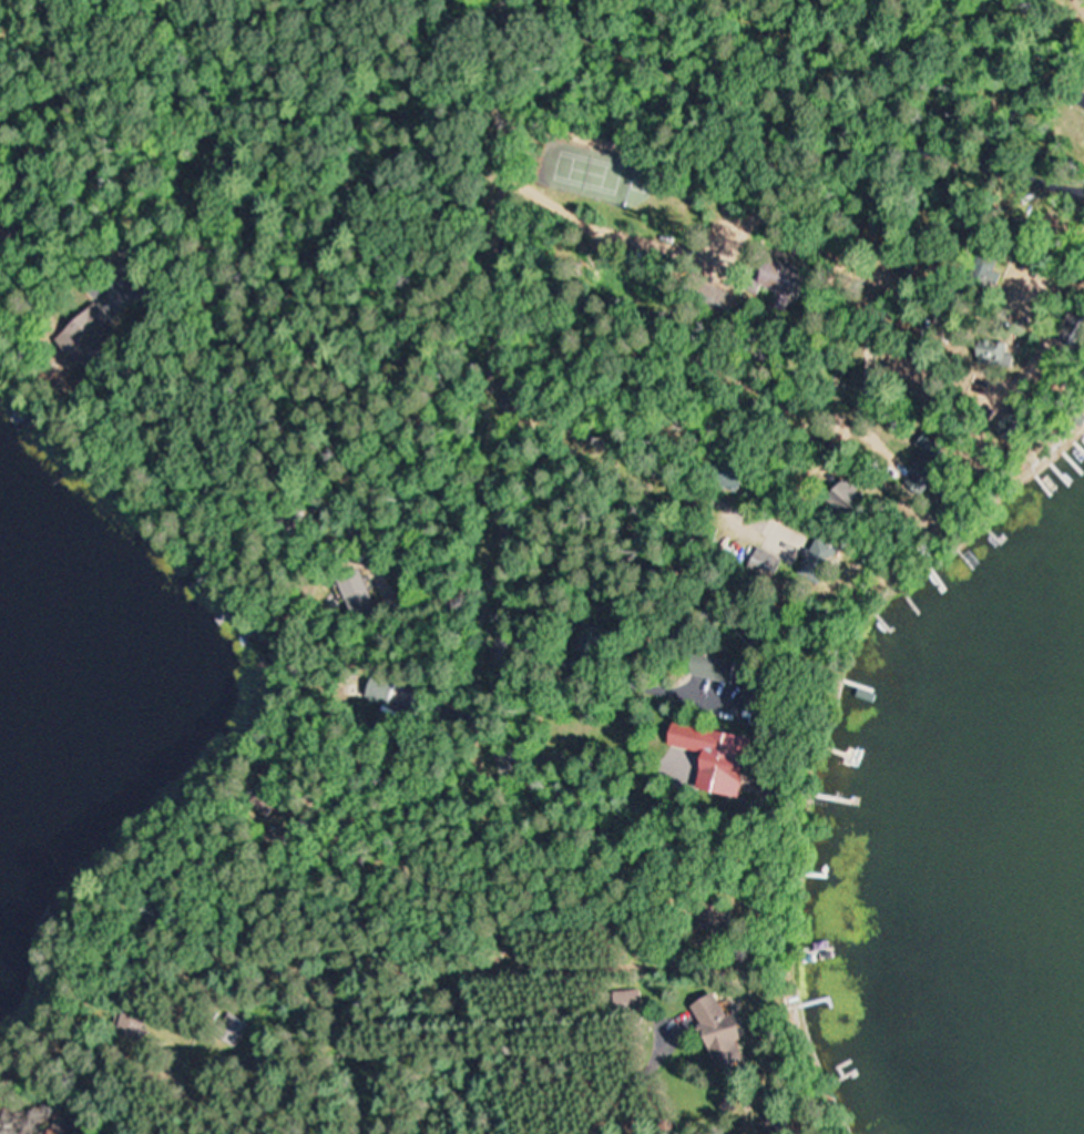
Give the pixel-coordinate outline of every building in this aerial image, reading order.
[(1000,273),(993,272),(997,255),(978,250),(971,279),(997,285),(1000,273)] [(788,312),(806,273),(766,255),(758,273),(751,270),(743,286),(762,294),(766,285),(780,291),(773,306),(788,312)] [(54,342),(78,365),(116,324),(91,301),(54,342)] [(1006,342),(977,338),(974,362),(1009,366),(1011,354),(1005,353),(1006,342)] [(824,501),(851,522),(868,499),(840,478),(824,501)] [(768,581),(781,564),(758,548),(746,565),(768,581)] [(378,612),(358,569),(338,578),(358,622),(378,612)] [(698,752),(691,790),(734,798),(745,737),(668,722),(664,745),(698,752)] [(726,1015),(721,1017),(712,994),(687,1005),(714,1068),(743,1056),(726,1015)] [(216,1034),(237,1048),(252,1026),(231,1012),(216,1034)]
